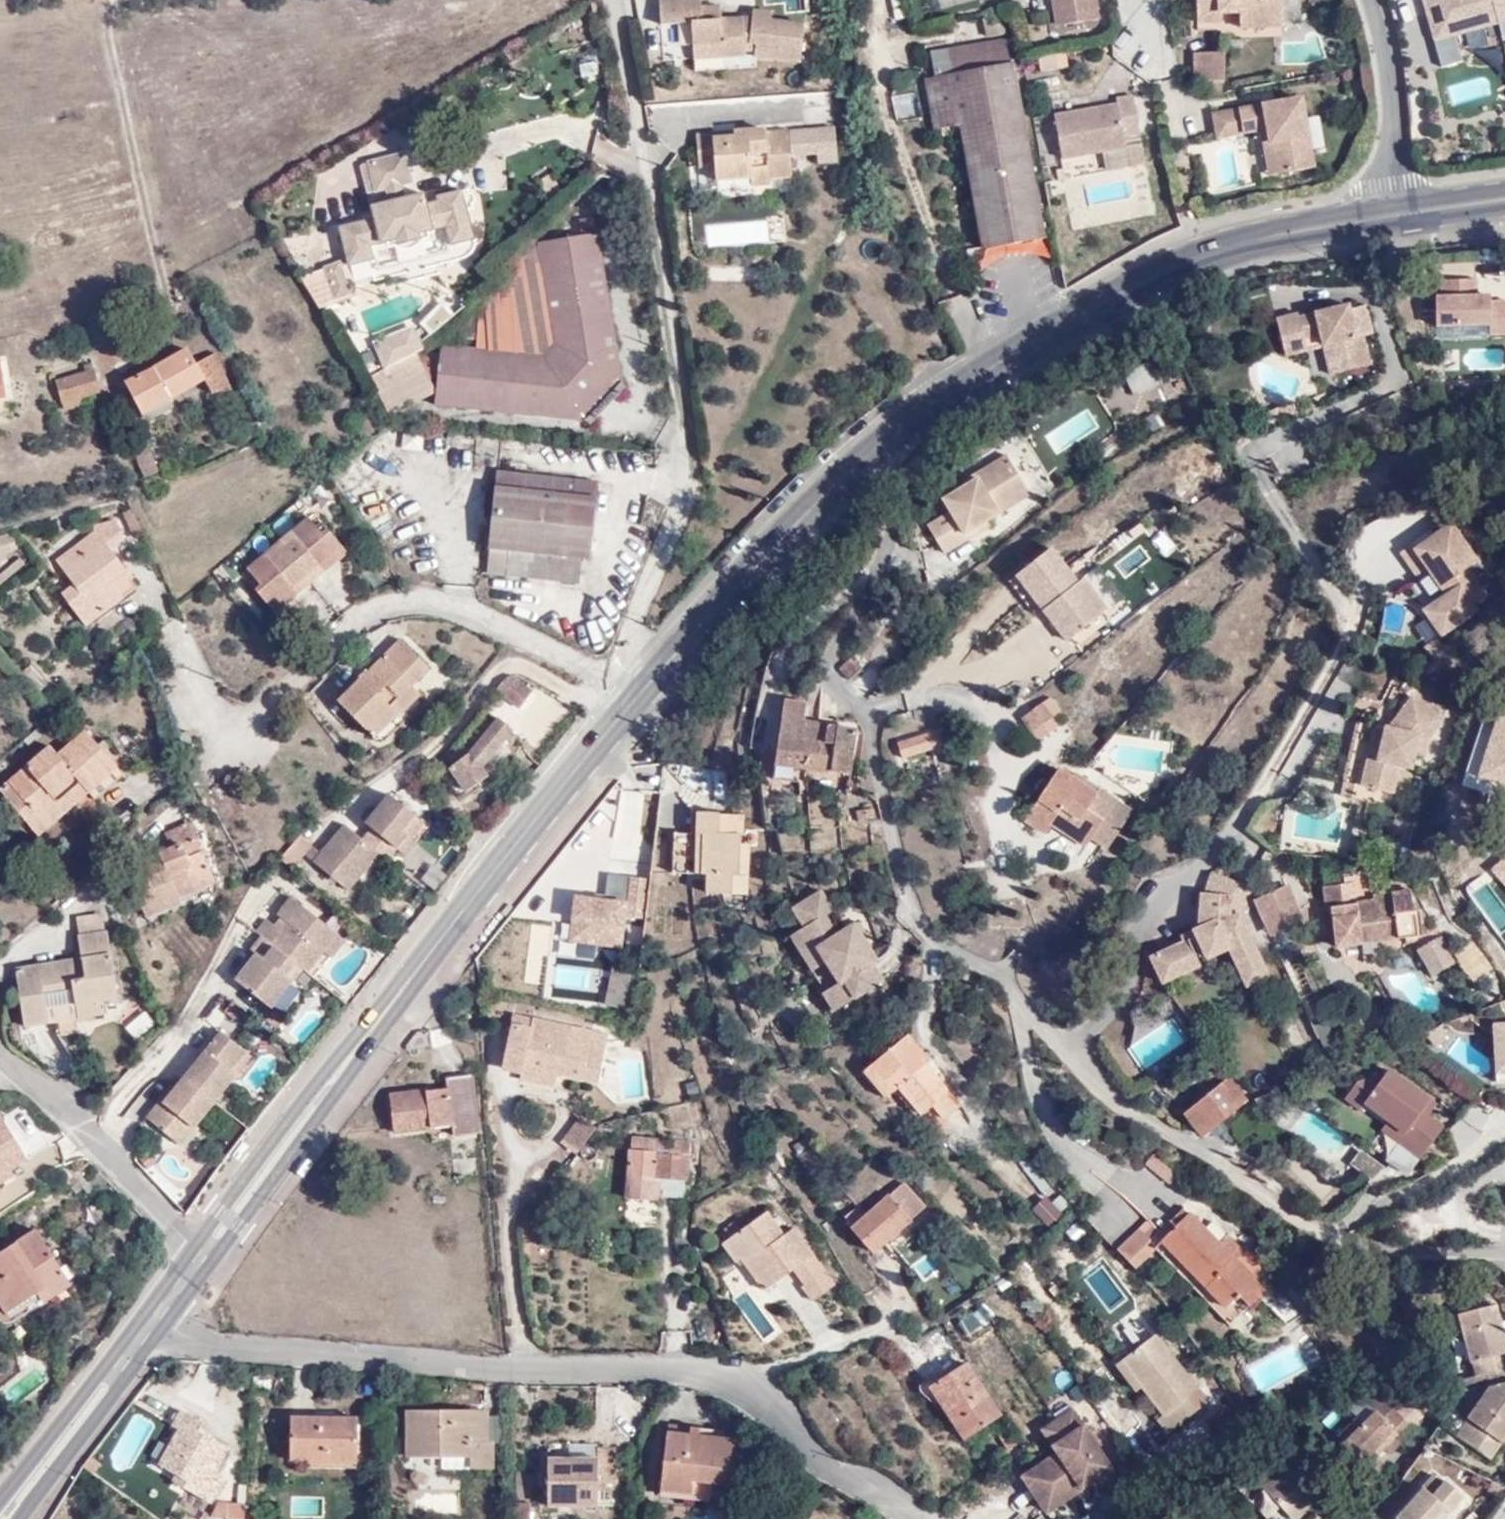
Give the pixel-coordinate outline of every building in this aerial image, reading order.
[(662,22),(694,21),(693,60),(747,57),(747,51),(757,52),(758,58),(798,61),(801,22),(771,17),(772,10),(754,8),(754,17),(726,19),(725,3),(703,5),(703,0),(661,0),(662,22)] [(1221,8),(1208,9),(1206,0),(1184,0),(1189,37),(1213,36),(1220,28),(1231,28),(1233,40),(1278,36),(1276,0),(1222,0),(1221,8)] [(1497,21),(1491,0),(1424,0),(1435,39),(1497,21)] [(1497,21),(1504,19),(1504,0),(1491,0),(1497,21)] [(997,32),(994,14),(969,18),(973,36),(997,32)] [(1000,37),(939,49),(943,74),(916,80),(923,130),(953,125),(975,249),(1036,237),(1000,37)] [(1193,52),(1193,81),(1225,81),(1225,52),(1193,52)] [(1110,102),(1056,113),(1065,155),(1121,144),(1124,159),(1139,155),(1126,90),(1108,94),(1110,102)] [(1307,96),(1212,110),(1216,140),(1269,132),(1271,145),(1264,146),(1269,176),(1317,169),(1307,96)] [(741,169),(744,181),(792,176),(788,130),(765,132),(763,121),(694,128),(695,159),(712,158),(713,172),(741,169)] [(412,182),(404,155),(370,164),(377,191),(387,188),(391,204),(373,208),(376,220),(340,229),(350,265),(373,259),(370,246),(396,240),(398,245),(419,239),(418,234),(447,227),(451,244),(473,239),(461,193),(438,199),(439,203),(426,207),(423,195),(405,200),(401,185),(412,182)] [(714,184),(744,181),(741,169),(713,172),(714,184)] [(440,365),(424,339),(373,368),(395,405),(439,381),(437,402),(584,416),(619,377),(595,214),(578,216),(579,232),(538,238),(552,338),(542,352),(442,340),(440,365)] [(325,269),(336,298),(350,293),(340,267),(349,264),(349,261),(325,269)] [(1441,280),(1441,296),(1435,296),(1436,327),(1491,325),(1491,335),(1504,334),(1504,301),(1490,302),(1490,295),(1477,295),(1477,280),(1441,280)] [(432,331),(450,318),(442,307),(424,320),(432,331)] [(1304,315),(1275,318),(1286,359),(1322,351),(1328,377),(1372,367),(1368,334),(1362,336),(1352,307),(1306,318),(1304,315)] [(1491,325),(1436,327),(1436,339),(1491,338),(1491,335),(1491,325)] [(188,345),(124,380),(140,410),(204,377),(211,389),(235,389),(216,350),(197,360),(188,345)] [(96,391),(93,371),(55,377),(59,398),(96,391)] [(977,517),(1021,483),(1000,451),(978,467),(979,470),(940,497),(948,507),(925,522),(946,553),(966,537),(964,533),(973,526),(971,521),(977,517)] [(546,483),(547,467),(499,463),(490,539),(508,541),(583,548),(590,549),(596,487),(546,483)] [(597,472),(547,467),(546,483),(596,487),(597,472)] [(1029,494),(1021,483),(977,517),(980,522),(1003,506),(1005,509),(1029,494)] [(129,496),(105,503),(128,537),(143,527),(129,496)] [(354,546),(321,506),(249,565),(281,607),(354,546)] [(109,519),(57,552),(80,581),(63,595),(84,625),(124,596),(111,577),(127,564),(116,548),(124,541),(109,519)] [(1439,640),(1492,602),(1470,570),(1476,565),(1450,527),(1435,537),(1431,532),(1395,557),(1416,585),(1404,593),(1439,640)] [(0,538),(0,551),(3,550),(4,553),(17,549),(12,534),(0,538)] [(508,541),(505,565),(581,573),(583,548),(508,541)] [(1016,576),(1065,642),(1121,600),(1097,568),(1077,583),(1051,550),(1016,576)] [(408,701),(409,703),(450,661),(419,633),(359,695),(386,723),(408,701)] [(510,674),(495,692),(519,710),(533,691),(510,674)] [(809,776),(811,760),(812,735),(800,733),(802,715),(805,692),(783,693),(777,771),(809,776)] [(1046,692),(1020,712),(1039,733),(1058,720),(1054,712),(1060,709),(1046,692)] [(1444,726),(1410,698),(1385,729),(1356,724),(1345,785),(1390,794),(1396,767),(1408,770),(1414,740),(1426,744),(1444,726)] [(422,717),(409,703),(408,701),(386,723),(400,736),(422,717)] [(1502,705),(1497,722),(1479,777),(1504,785),(1504,705),(1502,705)] [(849,765),(856,723),(802,715),(800,733),(812,735),(811,760),(849,765)] [(1497,722),(1483,718),(1462,785),(1504,800),(1504,785),(1479,777),(1497,722)] [(470,756),(449,771),(465,793),(489,775),(483,768),(513,730),(499,719),(470,756)] [(49,736),(6,767),(34,807),(76,773),(84,784),(89,790),(120,768),(85,721),(56,744),(49,736)] [(905,753),(946,739),(938,722),(899,738),(905,753)] [(1123,811),(1075,770),(1071,775),(1054,761),(1015,810),(1034,825),(1044,816),(1074,844),(1084,834),(1096,842),(1123,811)] [(6,767),(0,772),(0,781),(33,825),(84,784),(76,773),(34,807),(6,767)] [(435,824),(395,791),(378,808),(375,804),(364,818),(353,812),(311,862),(348,892),(377,855),(394,863),(401,854),(406,857),(435,824)] [(708,806),(684,806),(684,830),(669,830),(667,867),(697,867),(697,889),(737,891),(738,857),(728,856),(729,824),(708,824),(708,806)] [(729,806),(708,806),(708,824),(729,824),(729,806)] [(191,838),(204,834),(196,812),(157,828),(161,842),(167,854),(144,865),(141,860),(126,866),(146,909),(183,894),(180,884),(215,867),(207,845),(196,849),(191,838)] [(1411,821),(1396,817),(1393,832),(1408,835),(1411,821)] [(207,845),(204,834),(191,838),(196,849),(207,845)] [(281,857),(295,869),(314,848),(300,836),(281,857)] [(167,854),(161,842),(138,852),(141,860),(144,865),(167,854)] [(1504,884),(1504,861),(1493,871),(1504,884)] [(623,946),(626,916),(646,918),(651,878),(609,874),(606,900),(577,897),(572,942),(623,946)] [(1391,934),(1411,932),(1406,888),(1359,893),(1357,883),(1318,888),(1321,907),(1330,907),(1335,945),(1392,938),(1391,934)] [(1288,885),(1252,900),(1269,940),(1305,925),(1288,885)] [(1231,893),(1195,889),(1192,924),(1176,932),(1178,938),(1148,953),(1159,982),(1227,950),(1239,984),(1265,975),(1236,911),(1230,911),(1231,893)] [(877,962),(855,925),(837,935),(825,915),(834,910),(822,891),(793,909),(805,929),(825,963),(839,986),(845,982),(855,998),(883,982),(873,965),(877,962)] [(323,947),(339,930),(289,892),(277,905),(283,911),(276,921),(264,913),(250,930),(257,936),(252,941),(258,945),(250,956),(243,951),(227,971),(267,1002),(298,967),(303,972),(323,947)] [(68,931),(97,928),(94,910),(65,913),(68,931)] [(105,994),(97,928),(68,931),(64,932),(68,951),(8,960),(16,1014),(41,1011),(40,986),(67,981),(72,1007),(96,1006),(95,996),(105,994)] [(805,929),(791,938),(811,971),(825,963),(805,929)] [(345,934),(339,930),(323,947),(329,952),(345,934)] [(1432,977),(1457,962),(1441,935),(1416,950),(1432,977)] [(634,971),(614,966),(605,1006),(626,1010),(634,971)] [(41,1011),(72,1007),(67,981),(40,986),(41,1011)] [(839,986),(824,995),(834,1011),(855,998),(845,982),(839,986)] [(238,1005),(225,996),(215,1009),(226,1018),(238,1005)] [(258,1016),(270,1025),(280,1010),(267,1002),(258,1016)] [(608,1036),(594,1033),(532,1020),(530,1031),(511,1027),(502,1070),(521,1073),(520,1080),(555,1088),(558,1074),(598,1082),(608,1036)] [(1496,1083),(1504,1082),(1504,1024),(1494,1025),(1496,1083)] [(224,1071),(244,1047),(219,1027),(183,1077),(173,1089),(167,1084),(144,1116),(171,1138),(185,1119),(195,1126),(232,1079),(224,1071)] [(900,1037),(857,1073),(878,1099),(889,1089),(911,1117),(923,1107),(935,1121),(953,1105),(919,1066),(922,1063),(900,1037)] [(647,1042),(631,1040),(630,1049),(645,1051),(647,1042)] [(253,1054),(244,1047),(224,1071),(232,1079),(253,1054)] [(470,1065),(446,1068),(447,1082),(390,1084),(392,1125),(450,1117),(450,1128),(474,1127),(470,1065)] [(1387,1121),(1368,1148),(1407,1176),(1418,1161),(1443,1126),(1421,1111),(1429,1100),(1388,1070),(1387,1071),(1356,1083),(1345,1099),(1360,1110),(1364,1105),(1387,1121)] [(1244,1095),(1230,1075),(1185,1108),(1200,1129),(1244,1095)] [(580,1117),(561,1140),(577,1153),(596,1130),(580,1117)] [(185,1119),(171,1138),(179,1145),(195,1126),(185,1119)] [(691,1132),(669,1130),(633,1128),(631,1141),(629,1141),(626,1188),(656,1190),(656,1186),(682,1188),(683,1171),(687,1172),(691,1132)] [(17,1159),(0,1132),(0,1169),(17,1159)] [(1042,1176),(1017,1147),(1010,1155),(1034,1182),(1042,1176)] [(1364,1149),(1351,1163),(1370,1182),(1384,1168),(1364,1149)] [(909,1203),(889,1180),(857,1209),(846,1197),(834,1207),(845,1220),(842,1225),(864,1244),(909,1203)] [(684,1225),(691,1190),(695,1183),(688,1182),(686,1196),(677,1196),(677,1224),(684,1225)] [(1031,1209),(1045,1228),(1062,1216),(1047,1197),(1031,1209)] [(769,1204),(724,1238),(723,1238),(737,1256),(742,1253),(767,1286),(817,1247),(796,1220),(786,1227),(769,1204)] [(1166,1225),(1150,1241),(1215,1306),(1227,1294),(1239,1305),(1257,1287),(1228,1258),(1235,1251),(1202,1219),(1196,1225),(1181,1210),(1179,1211),(1174,1206),(1161,1220),(1166,1225)] [(20,1234),(4,1244),(4,1248),(0,1250),(0,1326),(28,1308),(31,1311),(59,1293),(20,1234)] [(911,1264),(922,1282),(940,1270),(928,1252),(911,1264)] [(1473,1365),(1478,1363),(1503,1356),(1504,1355),(1504,1349),(1488,1289),(1446,1303),(1453,1327),(1461,1353),(1468,1350),(1473,1365)] [(977,1316),(968,1304),(948,1318),(958,1330),(977,1316)] [(1172,1388),(1187,1376),(1147,1320),(1112,1345),(1132,1372),(1155,1402),(1147,1409),(1157,1422),(1183,1401),(1172,1388)] [(1132,1372),(1112,1345),(1104,1351),(1124,1379),(1132,1372)] [(1478,1363),(1481,1382),(1467,1410),(1478,1416),(1468,1434),(1493,1447),(1504,1423),(1504,1363),(1503,1356),(1478,1363)] [(986,1408),(953,1357),(917,1380),(951,1431),(986,1408)] [(444,1374),(426,1373),(425,1384),(444,1385),(444,1374)] [(1197,1390),(1187,1376),(1172,1388),(1183,1401),(1197,1390)] [(1074,1399),(1042,1422),(1040,1423),(1055,1444),(1020,1470),(1048,1509),(1094,1476),(1103,1489),(1126,1474),(1074,1399)] [(1356,1454),(1387,1424),(1397,1435),(1418,1415),(1403,1400),(1393,1410),(1383,1400),(1382,1401),(1382,1400),(1377,1405),(1372,1401),(1354,1419),(1337,1436),(1348,1446),(1356,1454)] [(481,1407),(404,1405),(402,1453),(440,1454),(440,1464),(485,1464),(485,1439),(496,1440),(496,1413),(482,1412),(481,1407)] [(197,1419),(177,1406),(164,1424),(175,1431),(152,1463),(179,1480),(173,1487),(203,1505),(217,1486),(204,1476),(223,1448),(193,1426),(197,1419)] [(1458,1429),(1468,1434),(1478,1416),(1467,1410),(1458,1429)] [(1330,1429),(1337,1436),(1354,1419),(1348,1413),(1330,1429)] [(352,1455),(353,1417),(287,1416),(288,1456),(352,1455)] [(1001,1435),(991,1418),(978,1426),(988,1443),(1001,1435)] [(726,1435),(658,1429),(650,1489),(683,1493),(684,1478),(702,1479),(722,1480),(726,1435)] [(605,1475),(607,1441),(591,1440),(589,1452),(538,1449),(536,1495),(553,1496),(553,1492),(570,1493),(570,1497),(587,1498),(589,1473),(605,1475)] [(1251,1486),(1289,1447),(1282,1441),(1244,1479),(1251,1486)] [(1323,1480),(1289,1447),(1251,1486),(1284,1518),(1292,1510),(1311,1491),(1323,1480)] [(1412,1475),(1415,1479),(1427,1488),(1438,1478),(1424,1465),(1412,1475)] [(1393,1518),(1435,1518),(1460,1490),(1442,1474),(1438,1478),(1427,1488),(1415,1479),(1389,1510),(1395,1517),(1393,1518)] [(702,1479),(684,1478),(683,1493),(701,1494),(702,1479)] [(1496,1492),(1502,1484),(1490,1478),(1484,1489),(1496,1492)] [(1319,1499),(1311,1491),(1292,1510),(1301,1518),(1319,1499)] [(509,1497),(509,1518),(524,1518),(524,1498),(509,1497)] [(236,1504),(214,1502),(199,1518),(234,1518),(236,1504)]
